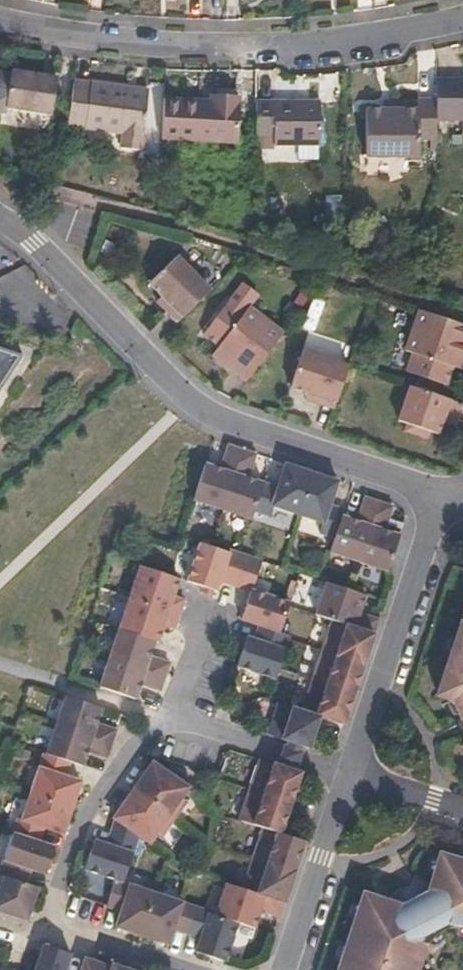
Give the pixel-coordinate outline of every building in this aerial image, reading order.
[(5,116),(5,111),(50,118),(56,78),(11,72),(10,75),(0,73),(0,116),(5,116)] [(437,78),(437,97),(437,119),(462,119),(462,78),(437,78)] [(138,153),(147,93),(72,83),(66,127),(121,135),(119,150),(138,153)] [(159,139),(198,142),(234,144),(238,99),(210,97),(209,110),(199,110),(199,104),(162,101),(159,139)] [(437,140),(437,131),(437,119),(437,97),(416,98),(416,101),(382,101),(381,111),(365,110),(364,157),(417,157),(417,139),(437,140)] [(254,102),(253,135),(270,135),(270,147),(287,147),(287,165),(314,165),(314,147),(316,147),(316,102),(254,102)] [(270,135),(253,135),(254,147),(270,147),(270,135)] [(147,283),(160,297),(155,303),(176,324),(209,292),(175,257),(147,283)] [(211,356),(220,362),(246,381),(283,331),(248,307),(256,296),(241,284),(204,335),(218,346),(211,356)] [(300,308),(310,294),(301,289),(292,302),(287,298),(280,307),(291,315),(298,307),(300,308)] [(462,367),(462,324),(418,309),(406,350),(411,352),(406,371),(445,383),(451,365),(462,368),(462,367)] [(0,347),(0,385),(21,354),(0,347)] [(304,400),(318,404),(334,408),(348,365),(302,351),(290,388),(306,392),(304,400)] [(455,425),(461,403),(408,386),(398,420),(406,423),(403,432),(425,439),(428,430),(438,432),(441,421),(455,425)] [(221,509),(241,448),(227,443),(219,467),(205,463),(192,500),(221,509)] [(254,511),(262,481),(250,478),(257,454),(241,448),(221,509),(251,519),(254,511)] [(296,513),(309,471),(284,463),(276,485),(262,481),(254,511),(268,515),(272,505),(296,513)] [(331,502),(337,480),(309,471),(296,513),(323,523),(320,533),(333,537),(342,513),(344,507),(331,502)] [(359,561),(378,501),(363,496),(356,518),(342,513),(333,537),(329,552),(359,561)] [(388,569),(400,532),(386,528),(392,506),(378,501),(359,561),(388,569)] [(187,581),(204,586),(202,593),(214,598),(219,582),(251,592),(251,590),(262,559),(230,549),(228,551),(199,542),(187,581)] [(175,596),(180,578),(138,565),(109,658),(167,676),(171,663),(152,657),(157,640),(160,641),(165,625),(176,628),(185,599),(175,596)] [(361,611),(366,594),(318,579),(308,611),(330,618),(374,632),(379,617),(361,611)] [(279,631),(288,601),(251,590),(251,592),(241,619),(258,624),(279,631)] [(436,697),(448,701),(462,724),(462,614),(436,697)] [(363,663),(374,632),(330,618),(320,649),(363,663)] [(236,648),(241,650),(236,666),(277,679),(291,635),(279,631),(258,624),(254,638),(245,636),(245,639),(239,638),(236,648)] [(353,692),(363,663),(320,649),(311,678),(353,692)] [(167,676),(109,658),(100,684),(139,696),(142,685),(162,691),(167,676)] [(342,724),(353,692),(311,678),(302,710),(320,717),(342,724)] [(97,717),(101,702),(63,691),(55,718),(111,737),(116,723),(97,717)] [(311,748),(320,717),(302,710),(277,701),(266,734),(273,736),(285,740),(303,746),(311,748)] [(106,751),(111,737),(55,718),(44,747),(70,756),(83,759),(88,745),(106,751)] [(303,746),(285,740),(279,758),(298,764),(303,746)] [(72,800),(80,774),(66,769),(70,756),(44,747),(43,746),(30,786),(72,800)] [(291,796),(301,765),(298,764),(279,758),(266,754),(257,752),(248,783),(291,796)] [(183,790),(189,780),(151,755),(133,782),(175,812),(188,794),(183,790)] [(175,812),(133,782),(112,811),(115,813),(140,830),(150,837),(157,826),(163,830),(175,812)] [(282,826),(291,796),(248,783),(239,811),(263,819),(282,826)] [(64,827),(72,800),(30,786),(20,814),(16,812),(12,826),(41,835),(44,822),(64,827)] [(94,832),(93,835),(88,833),(84,843),(88,845),(82,863),(114,873),(124,875),(140,830),(115,813),(107,836),(94,832)] [(296,864),(306,834),(282,826),(263,819),(253,850),(296,864)] [(56,840),(41,835),(12,826),(0,862),(0,869),(3,870),(31,879),(35,866),(46,868),(56,840)] [(286,894),(296,864),(253,850),(243,881),(286,894)] [(441,856),(432,885),(417,876),(414,885),(404,887),(397,890),(394,894),(389,902),(364,893),(342,956),(338,969),(417,969),(425,946),(429,947),(432,940),(445,930),(455,928),(462,929),(462,863),(441,856)] [(38,881),(31,879),(3,870),(0,878),(0,906),(25,914),(28,912),(38,881)] [(142,928),(155,886),(124,875),(114,873),(107,900),(120,904),(115,920),(142,928)] [(281,910),(286,894),(243,881),(225,876),(216,908),(239,917),(255,922),(261,903),(281,910)] [(188,928),(196,898),(155,886),(142,928),(170,938),(175,924),(188,928)] [(227,956),(239,917),(216,908),(212,906),(207,902),(196,898),(188,928),(200,932),(196,946),(227,956)] [(70,951),(43,943),(34,969),(65,969),(70,951)] [(112,966),(84,956),(80,969),(111,969),(112,966)]
